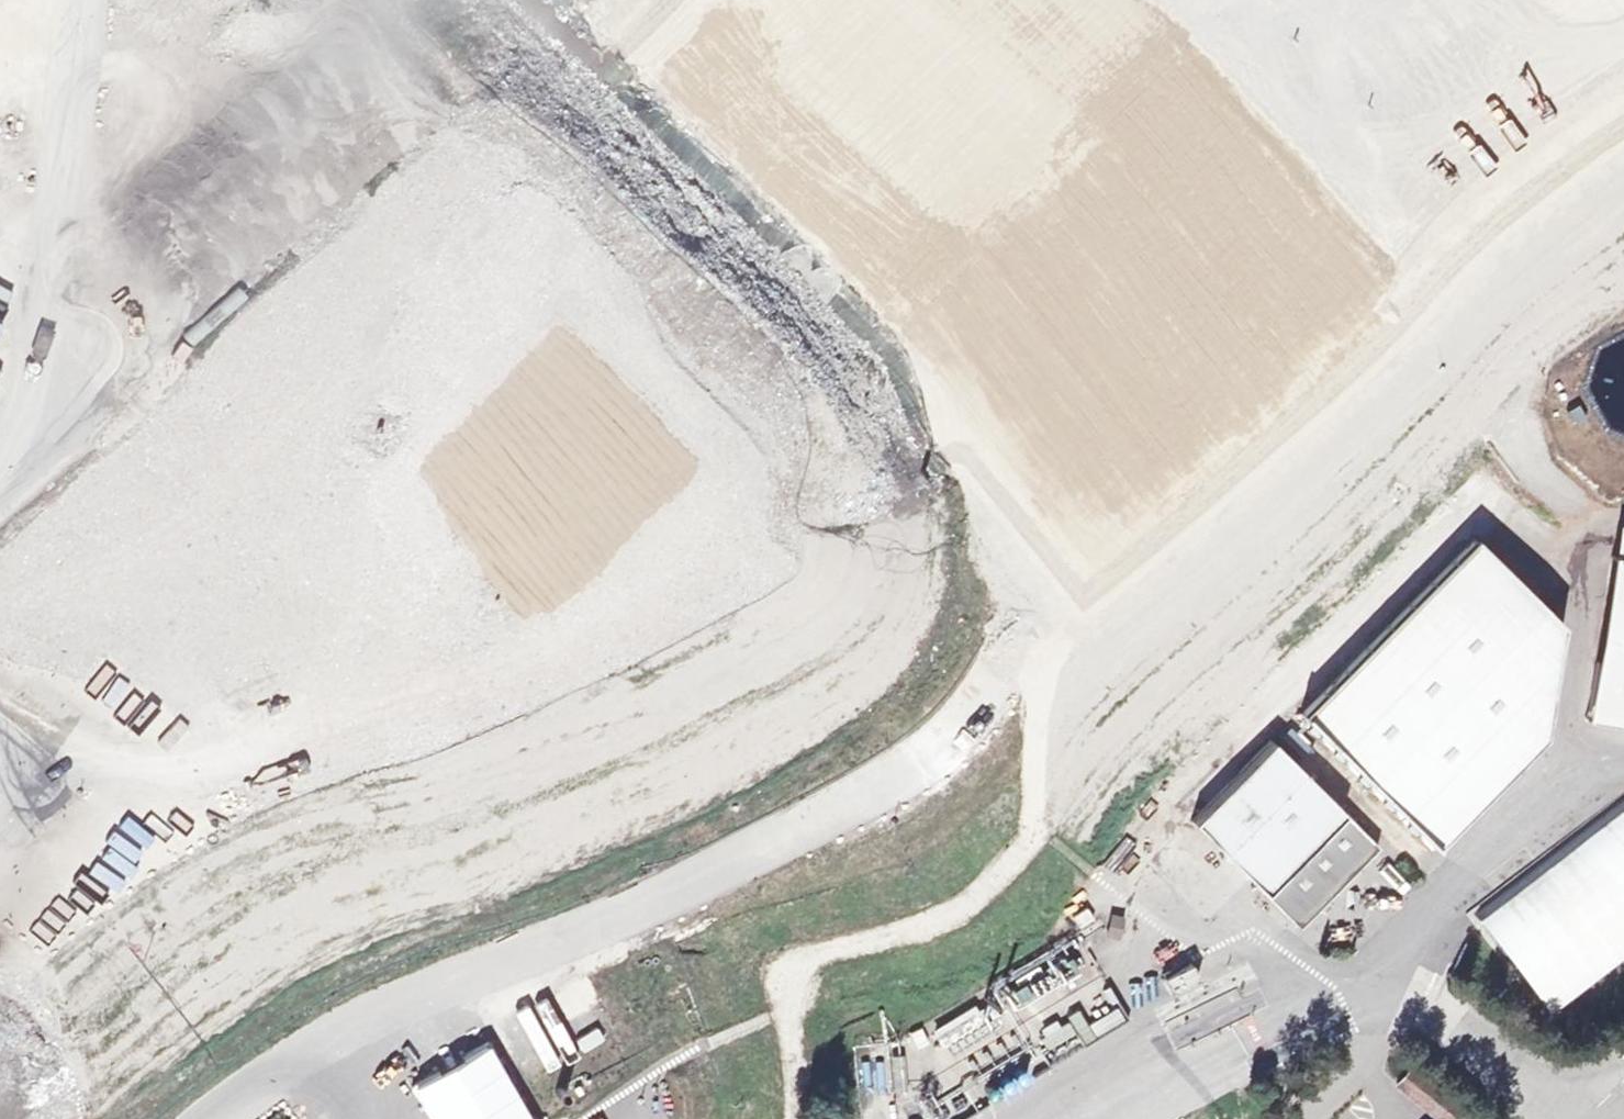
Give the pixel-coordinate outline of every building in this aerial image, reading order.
[(571,118),(561,134),(576,145),(587,129),(571,118)] [(1550,736),(1564,623),(1484,543),(1310,721),(1441,847),(1550,736)] [(1611,553),(1584,717),(1623,724),(1623,556),(1611,553)] [(1379,851),(1279,739),(1195,813),(1295,925),(1379,851)] [(1481,919),(1553,1015),(1623,962),(1623,812),(1481,919)] [(1156,970),(1164,990),(1191,979),(1183,959),(1156,970)] [(938,1042),(979,1024),(971,1006),(930,1024),(938,1042)] [(585,1049),(609,1036),(600,1022),(577,1035),(585,1049)] [(1393,1081),(1433,1118),(1442,1118),(1452,1108),(1407,1066),(1393,1081)]
